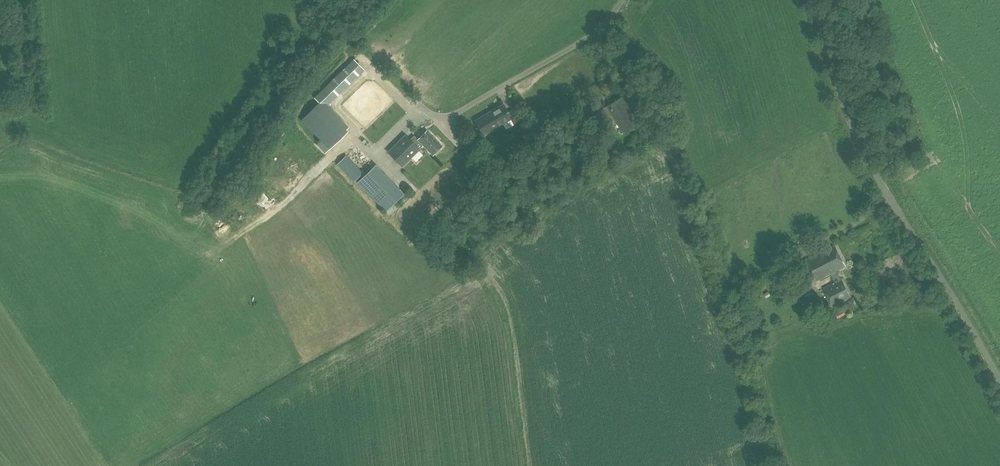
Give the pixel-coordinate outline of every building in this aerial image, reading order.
[(364,69),(354,59),(315,98),(326,109),(331,104),(330,103),(364,69)] [(370,121),(396,97),(380,81),(368,93),(374,99),(369,104),(373,109),(366,116),(370,121)] [(623,130),(639,121),(624,97),(609,106),(604,109),(600,103),(588,109),(598,125),(609,118),(608,117),(613,114),(623,130)] [(348,131),(319,102),(301,120),(322,140),(318,144),(326,153),(348,131)] [(515,123),(522,119),(516,108),(509,112),(504,104),(483,116),(476,120),(484,135),(512,118),(515,123)] [(565,128),(554,135),(560,144),(570,137),(565,128)] [(427,131),(418,140),(418,141),(416,142),(419,144),(421,146),(422,145),(433,155),(442,146),(427,131)] [(418,140),(414,136),(410,140),(402,133),(383,152),(396,165),(419,144),(416,142),(418,140)] [(354,181),(363,173),(346,156),(337,164),(354,181)] [(357,183),(385,212),(404,194),(376,164),(357,183)] [(263,191),(257,200),(272,209),(277,200),(263,191)] [(834,307),(852,297),(842,279),(841,279),(837,271),(846,266),(835,245),(832,247),(831,244),(821,249),(822,252),(800,263),(811,284),(831,273),(836,282),(824,288),(834,307)] [(743,308),(737,309),(732,310),(733,320),(746,318),(743,308)]
